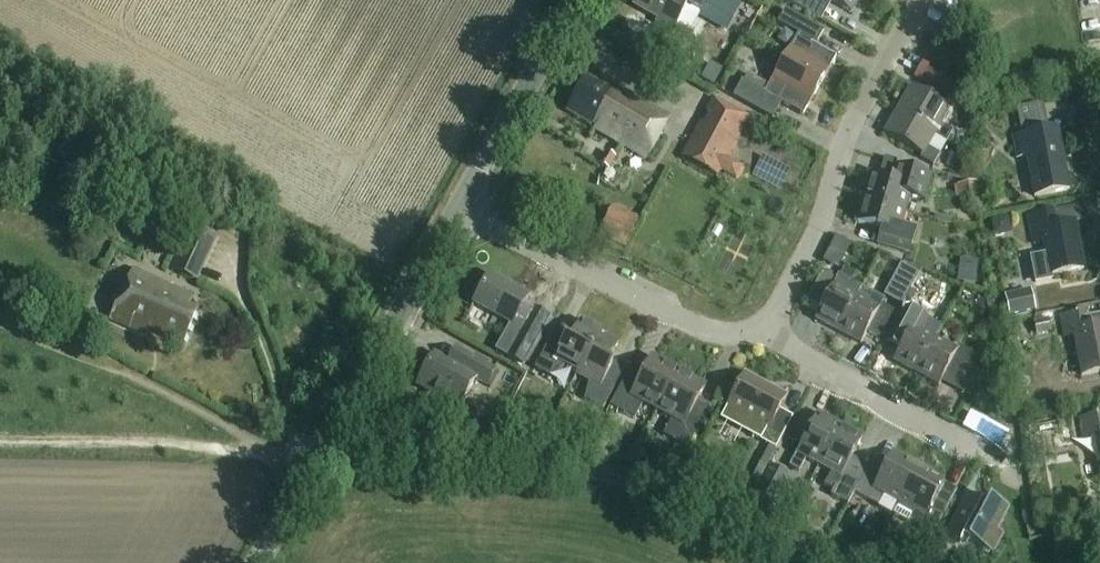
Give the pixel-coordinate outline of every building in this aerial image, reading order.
[(707,0),(637,0),(634,6),(636,8),(632,15),(634,19),(642,23),(646,23),(650,15),(658,20),(657,23),(673,32),(687,7),(700,14),(707,0)] [(790,3),(808,13),(815,0),(792,0),(790,3)] [(832,3),(851,14),(859,0),(827,0),(832,3)] [(781,65),(819,87),(836,57),(816,46),(823,32),(784,11),(777,24),(797,36),(781,65)] [(803,116),(819,87),(781,65),(764,94),(742,82),(733,98),(772,120),(781,104),(803,116)] [(929,67),(921,82),(948,99),(957,84),(929,67)] [(568,113),(582,121),(595,128),(594,130),(646,159),(669,119),(624,94),(621,99),(587,79),(568,113)] [(936,132),(934,137),(946,144),(953,132),(940,125),(950,109),(911,87),(898,111),(936,132)] [(703,124),(700,123),(681,158),(718,179),(721,173),(736,181),(743,169),(728,160),(750,119),(712,99),(704,114),(708,116),(703,124)] [(1017,110),(1022,137),(1015,138),(1019,157),(1029,155),(1037,195),(1072,188),(1059,123),(1047,126),(1043,104),(1017,110)] [(898,111),(892,121),(884,134),(922,155),(919,159),(933,167),(939,155),(927,148),(934,137),(936,132),(898,111)] [(956,151),(948,167),(958,172),(966,157),(956,151)] [(616,159),(606,153),(599,166),(610,172),(616,159)] [(900,168),(896,183),(869,175),(862,200),(905,212),(909,198),(924,203),(932,177),(900,168)] [(978,184),(960,188),(963,203),(983,211),(978,184)] [(905,212),(862,200),(855,224),(881,232),(877,245),(909,254),(916,230),(901,226),(905,212)] [(606,221),(599,236),(627,248),(633,233),(639,219),(612,207),(606,221)] [(1049,280),(1048,275),(1087,268),(1078,222),(1061,225),(1058,211),(1030,217),(1034,237),(1045,235),(1049,257),(1029,261),(1033,284),(1049,280)] [(109,212),(101,225),(110,232),(119,218),(109,212)] [(1007,217),(990,220),(993,238),(1004,236),(1009,228),(1007,217)] [(836,238),(829,250),(844,258),(850,245),(836,238)] [(181,253),(173,269),(195,279),(203,263),(181,253)] [(964,279),(981,281),(985,259),(968,256),(964,279)] [(901,264),(893,279),(911,289),(919,273),(901,264)] [(181,345),(196,313),(186,309),(191,299),(134,273),(112,320),(143,334),(145,328),(181,345)] [(815,320),(838,333),(857,297),(834,285),(836,281),(821,273),(807,301),(821,309),(815,320)] [(490,274),(473,304),(513,326),(497,354),(522,368),(534,347),(550,318),(525,304),(530,297),(490,274)] [(1031,291),(1005,297),(1010,318),(1035,312),(1031,291)] [(857,297),(838,333),(861,345),(867,333),(879,340),(894,312),(881,305),(879,309),(857,297)] [(906,310),(887,344),(899,351),(893,362),(916,374),(935,339),(922,333),(928,322),(906,310)] [(1064,318),(1067,336),(1075,334),(1084,376),(1099,373),(1099,318),(1090,320),(1089,313),(1064,318)] [(1048,320),(1034,323),(1037,337),(1051,334),(1048,320)] [(577,373),(599,335),(600,332),(581,321),(569,343),(564,341),(557,354),(546,348),(534,370),(553,380),(565,366),(577,373)] [(1028,321),(1018,323),(1021,334),(1031,331),(1028,321)] [(618,345),(599,335),(577,373),(576,376),(589,383),(585,401),(603,411),(614,389),(603,383),(612,367),(607,364),(618,345)] [(935,339),(916,374),(939,386),(945,375),(957,382),(972,354),(959,347),(957,351),(935,339)] [(435,355),(417,387),(432,395),(418,419),(437,429),(442,431),(445,431),(449,430),(452,428),(456,424),(462,413),(459,410),(475,381),(487,388),(496,372),(465,355),(457,368),(435,355)] [(658,411),(678,374),(652,360),(636,390),(623,383),(610,407),(635,420),(644,404),(658,411)] [(704,388),(678,374),(658,411),(672,419),(663,436),(688,449),(701,426),(688,419),(704,388)] [(727,408),(757,424),(750,436),(776,450),(792,421),(778,414),(787,398),(745,375),(735,394),(728,407),(727,408)] [(725,389),(718,401),(728,407),(735,394),(725,389)] [(819,466),(840,427),(818,415),(789,468),(799,473),(806,459),(819,466)] [(505,416),(498,431),(510,438),(518,423),(505,416)] [(1083,420),(1086,438),(1094,436),(1099,466),(1099,417),(1083,420)] [(862,439),(840,427),(819,466),(831,473),(824,486),(834,492),(837,485),(854,495),(869,467),(852,458),(862,439)] [(775,451),(769,447),(764,457),(770,460),(775,451)] [(884,496),(899,504),(918,469),(893,455),(883,473),(869,466),(869,467),(854,495),(878,508),(884,496)] [(771,467),(752,501),(771,511),(789,477),(771,467)] [(894,517),(908,524),(932,537),(947,508),(934,501),(944,483),(918,469),(899,504),(901,505),(894,517)] [(997,531),(1008,510),(990,500),(987,506),(968,496),(946,537),(960,545),(963,539),(992,555),(1003,535),(997,531)] [(933,539),(924,555),(936,562),(944,545),(933,539)]
